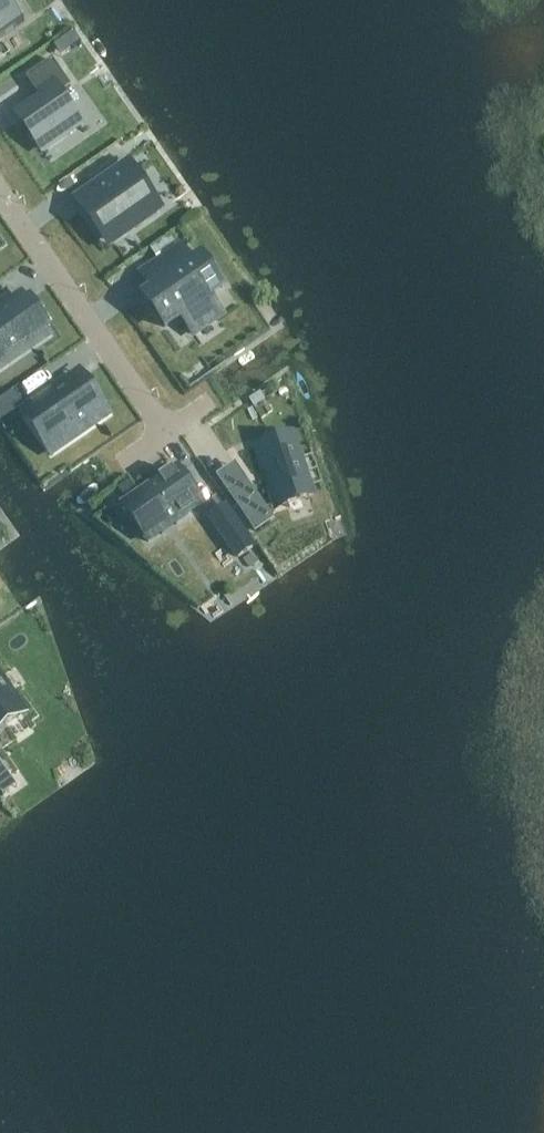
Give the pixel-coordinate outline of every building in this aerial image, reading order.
[(24,22),(9,0),(0,0),(0,39),(24,22)] [(44,104),(20,120),(41,150),(80,123),(60,95),(70,88),(52,61),(26,79),(44,104)] [(135,174),(126,180),(112,159),(86,177),(100,198),(83,210),(103,239),(155,203),(135,174)] [(155,257),(177,242),(171,234),(150,249),(155,257)] [(180,317),(187,328),(208,314),(200,303),(213,294),(182,250),(160,265),(177,289),(150,307),(164,328),(180,317)] [(0,324),(0,356),(3,360),(50,327),(30,299),(18,307),(11,296),(0,303),(0,319),(2,322),(0,324)] [(82,378),(39,408),(62,441),(105,411),(82,378)] [(0,400),(0,424),(3,429),(20,417),(12,405),(17,401),(11,392),(0,400)] [(311,492),(292,435),(255,448),(263,472),(265,471),(269,470),(273,482),(269,484),(267,484),(274,504),(311,492)] [(177,469),(123,506),(148,542),(202,505),(177,469)] [(249,481),(230,494),(256,533),(275,520),(249,481)] [(237,561),(256,548),(225,505),(207,518),(237,561)] [(23,713),(8,693),(6,694),(0,686),(0,729),(23,713)]
